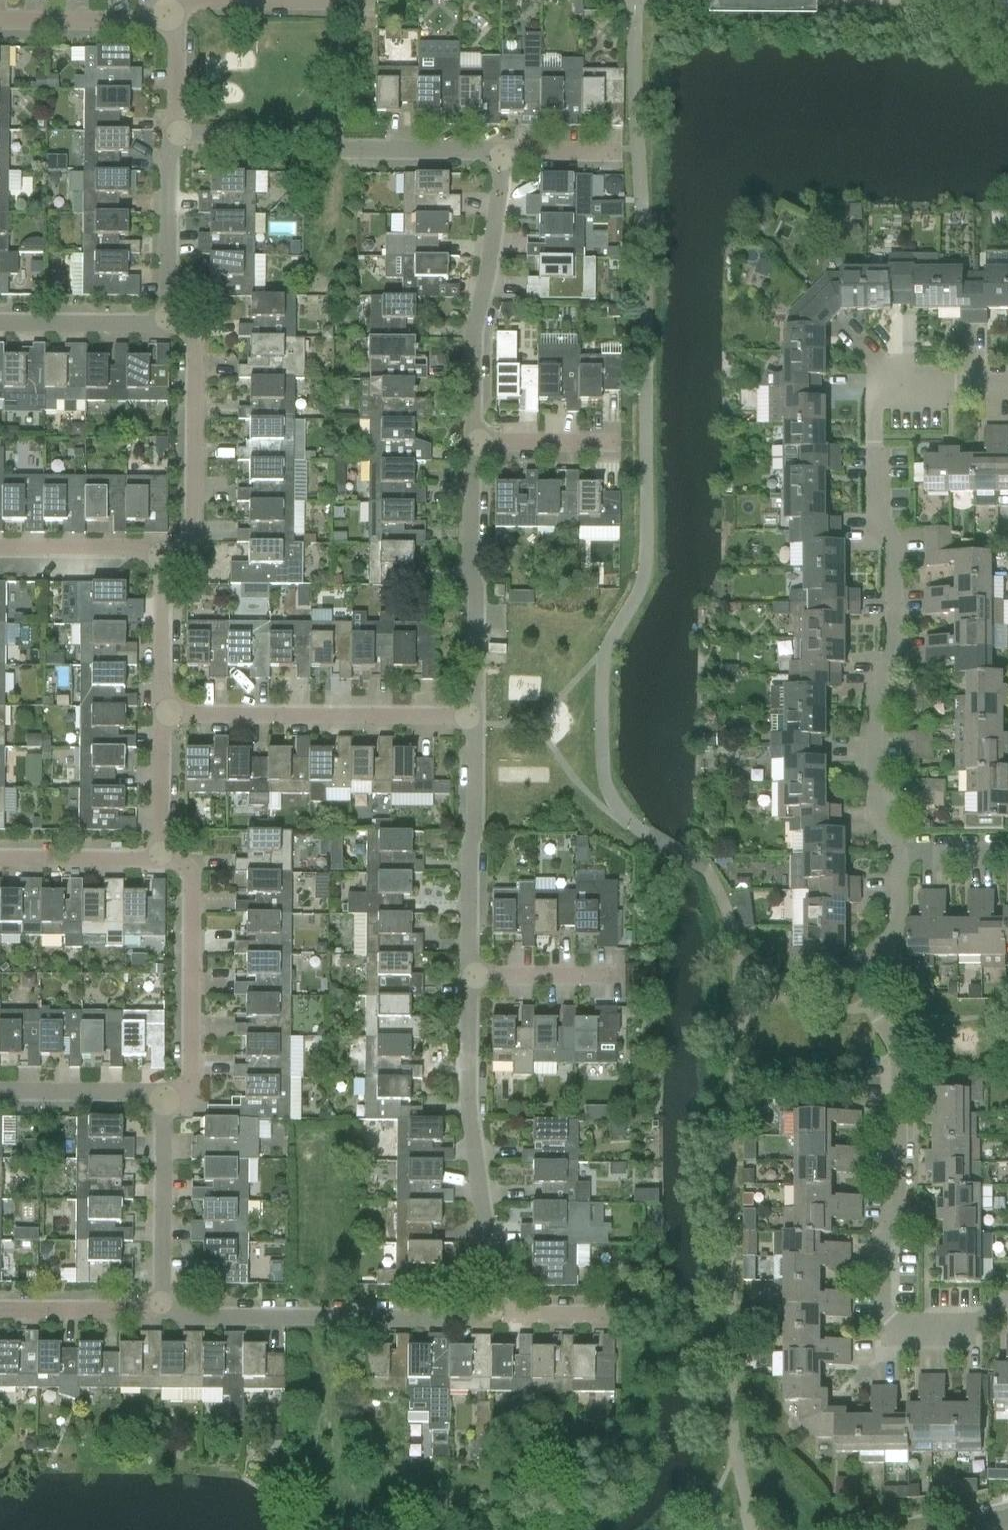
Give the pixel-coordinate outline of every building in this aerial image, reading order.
[(573,9),(581,9),(581,2),(581,0),(573,0),(573,9)] [(383,31),(383,39),(399,40),(399,32),(383,31)] [(498,58),(498,114),(527,115),(527,127),(539,127),(540,127),(540,126),(540,115),(540,70),(540,59),(540,57),(540,35),(522,34),(522,59),(519,59),(501,58),(498,58)] [(8,69),(8,49),(0,48),(0,90),(8,90),(8,69)] [(73,88),(73,92),(83,92),(83,91),(128,91),(140,91),(140,77),(128,77),(128,70),(128,50),(128,49),(84,49),(83,69),(83,78),(80,78),(73,85),(73,88)] [(498,114),(498,58),(479,58),(479,69),(457,69),(457,114),(485,114),(485,126),(499,126),(498,126),(498,114)] [(457,125),(457,114),(457,69),(457,59),(416,59),(416,69),(416,104),(416,114),(440,114),(440,113),(439,113),(439,104),(443,104),(444,126),(458,126),(458,125),(457,125)] [(580,126),(580,115),(581,70),(581,60),(561,60),(561,70),(540,70),(540,115),(567,115),(567,127),(581,127),(581,126),(580,126)] [(416,104),(416,69),(375,69),(375,113),(399,113),(399,112),(397,112),(397,104),(416,104)] [(622,128),(623,71),(581,70),(580,115),(610,115),(609,127),(622,128)] [(35,74),(35,89),(45,89),(45,76),(45,74),(35,74)] [(45,76),(45,89),(55,89),(55,76),(45,76)] [(128,115),(128,91),(83,91),(83,92),(83,132),(128,132),(118,132),(118,115),(128,115)] [(29,125),(29,131),(43,131),(45,131),(45,120),(43,120),(35,120),(29,125)] [(128,156),(128,132),(83,132),(83,173),(118,173),(118,156),(128,156)] [(48,173),(48,183),(59,183),(59,176),(57,176),(57,173),(48,173)] [(68,173),(68,193),(82,194),(82,214),(118,214),(118,197),(127,197),(127,173),(118,173),(83,173),(68,173)] [(253,215),(253,193),(254,173),(209,173),(209,197),(210,197),(210,195),(219,195),(218,214),(209,214),(209,215),(253,215)] [(402,195),(402,217),(447,217),(447,216),(459,216),(459,203),(447,203),(447,199),(447,175),(402,175),(402,195)] [(582,218),(590,218),(590,177),(538,176),(538,205),(526,205),(526,218),(538,218),(582,218)] [(622,204),(611,204),(612,218),(622,218),(622,204)] [(127,238),(127,214),(118,214),(82,214),(82,255),(127,256),(127,255),(139,255),(139,243),(117,243),(118,238),(127,238)] [(253,256),(253,215),(209,215),(209,244),(197,244),(197,257),(197,256),(209,256),(253,256)] [(384,244),(384,257),(437,258),(437,257),(437,240),(447,240),(447,217),(402,217),(402,237),(398,237),(397,237),(386,245),(386,244),(384,244)] [(582,259),(582,218),(538,218),(538,241),(547,241),(547,246),(525,246),(525,258),(538,259),(582,259)] [(767,241),(762,247),(770,254),(775,248),(767,241)] [(290,243),(290,255),(298,256),(298,244),(290,243)] [(361,247),(361,248),(363,250),(364,253),(370,253),(373,248),(370,243),(364,243),(363,245),(361,247)] [(607,249),(607,258),(618,258),(618,249),(607,249)] [(974,325),(987,325),(987,311),(1007,311),(1007,253),(987,253),(987,269),(987,274),(974,274),(974,325)] [(7,297),(7,276),(17,276),(17,254),(7,254),(0,254),(0,297),(7,297)] [(138,297),(138,284),(127,284),(127,256),(82,255),(82,297),(138,297)] [(253,297),(253,256),(209,256),(208,283),(196,283),(196,297),(249,297),(250,297),(253,297)] [(902,306),(902,256),(890,256),(890,269),(871,269),(870,266),(866,266),(866,311),(891,311),(891,306),(902,306)] [(938,311),(938,265),(938,256),(902,256),(902,306),(913,306),(913,311),(938,311)] [(384,258),(384,274),(390,279),(402,280),(401,298),(414,298),(414,299),(437,299),(437,281),(446,281),(446,258),(447,257),(437,257),(437,258),(384,257),(384,258)] [(525,287),(525,300),(545,301),(582,301),(582,271),(582,259),(538,259),(537,287),(525,287)] [(768,279),(773,264),(759,259),(754,274),(768,279)] [(943,269),(943,265),(938,265),(938,311),(961,311),(961,325),(974,325),(974,274),(964,274),(964,269),(943,269)] [(834,319),(842,311),(866,311),(866,266),(861,266),(861,269),(842,269),(842,275),(827,275),(808,294),(834,319)] [(31,283),(31,295),(44,295),(44,283),(31,283)] [(781,352),(825,352),(825,328),(834,319),(808,294),(790,312),(790,327),(785,327),(785,347),(781,347),(781,352)] [(621,295),(613,295),(613,303),(621,303),(621,295)] [(294,339),(294,297),(253,297),(250,297),(249,297),(249,321),(258,321),(258,326),(237,325),(237,338),(249,338),(294,339)] [(367,339),(367,340),(414,340),(414,339),(404,339),(404,322),(414,322),(414,299),(414,298),(401,298),(369,298),(369,339),(367,339)] [(501,306),(501,318),(513,318),(513,306),(501,306)] [(608,306),(608,316),(618,316),(618,306),(608,306)] [(320,332),(320,338),(331,338),(331,327),(326,327),(320,332)] [(495,368),(495,401),(519,401),(519,400),(519,392),(524,392),(524,400),(524,413),(536,413),(536,401),(536,368),(515,368),(515,334),(496,334),(495,363),(508,363),(508,368),(495,368)] [(249,338),(249,366),(237,366),(237,380),(249,380),(294,380),(304,380),(304,339),(294,339),(249,338)] [(369,361),(369,381),(413,381),(426,381),(426,380),(423,379),(423,369),(424,369),(424,368),(413,368),(414,353),(416,353),(416,349),(414,349),(414,340),(367,340),(367,361),(369,361)] [(3,357),(2,402),(27,402),(27,412),(40,412),(43,412),(44,402),(44,358),(44,345),(43,345),(32,345),(32,357),(26,357),(3,357)] [(44,402),(43,412),(55,412),(55,402),(85,402),(85,358),(85,346),(84,346),(72,346),(72,358),(67,358),(44,358),(44,402)] [(127,347),(127,346),(114,346),(114,367),(106,367),(106,359),(108,359),(108,358),(85,358),(85,402),(125,403),(126,358),(126,347),(127,347)] [(167,403),(168,346),(154,346),(154,347),(155,347),(155,366),(147,366),(147,359),(149,359),(149,358),(126,358),(125,403),(167,403)] [(536,357),(536,368),(536,401),(565,401),(565,413),(577,413),(577,401),(578,401),(578,357),(578,347),(575,347),(539,347),(536,347),(536,357)] [(767,372),(760,388),(771,388),(821,388),(820,377),(825,377),(825,352),(781,352),(781,357),(785,357),(785,376),(776,376),(767,372)] [(619,392),(620,357),(578,357),(578,401),(601,402),(601,392),(619,392)] [(293,420),(294,380),(249,380),(249,403),(258,403),(258,420),(293,420)] [(358,399),(358,422),(368,422),(413,422),(424,422),(425,422),(425,408),(417,408),(417,402),(413,402),(413,395),(415,395),(415,391),(413,391),(413,381),(369,381),(368,399),(358,399)] [(771,424),(782,424),(826,424),(825,399),(821,399),(821,388),(771,388),(771,424)] [(235,451),(235,461),(248,461),(293,462),(293,459),(293,420),(258,420),(249,420),(249,444),(249,451),(235,451)] [(425,463),(425,450),(413,450),(413,422),(368,422),(368,463),(413,463),(425,463)] [(773,460),(790,460),(840,460),(840,447),(826,447),(826,424),(782,424),(782,429),(786,429),(786,448),(777,448),(773,451),(773,460)] [(70,431),(70,438),(83,439),(83,426),(76,426),(70,431)] [(973,508),(998,508),(998,494),(998,428),(985,428),(985,458),(973,458),(973,493),(973,502),(973,508)] [(998,428),(998,494),(998,508),(1007,508),(1007,428),(998,428)] [(16,429),(2,429),(2,440),(17,440),(16,429)] [(155,439),(155,452),(167,452),(167,441),(167,439),(155,439)] [(73,463),(83,463),(83,450),(73,450),(73,463)] [(950,493),(950,450),(940,450),(940,458),(925,458),(925,465),(925,484),(925,493),(950,493)] [(960,458),(960,450),(950,450),(950,493),(973,493),(973,458),(960,458)] [(304,453),(304,462),(314,462),(314,453),(304,453)] [(332,453),(332,461),(340,461),(340,453),(332,453)] [(840,472),(840,460),(790,460),(773,460),(773,469),(776,472),(785,472),(785,491),(781,491),(781,496),(826,496),(826,472),(840,472)] [(293,503),(293,463),(293,462),(248,461),(248,485),(257,485),(257,490),(236,490),(236,503),(248,503),(248,502),(293,503)] [(343,463),(333,464),(333,476),(344,476),(343,463)] [(368,463),(367,504),(412,504),(413,503),(417,503),(424,504),(424,491),(417,491),(412,491),(413,486),(413,463),(368,463)] [(914,465),(914,484),(925,484),(925,465),(914,465)] [(495,484),(494,529),(536,529),(536,484),(537,472),(525,472),(525,484),(495,484)] [(576,529),(577,484),(577,472),(565,472),(564,494),(559,494),(559,484),(536,484),(536,529),(537,540),(555,540),(555,529),(576,529)] [(2,477),(1,522),(23,522),(30,522),(30,534),(42,534),(43,522),(43,477),(41,477),(2,477)] [(84,522),(84,478),(43,477),(43,522),(71,522),(71,534),(84,534),(84,522)] [(125,523),(125,478),(84,478),(84,522),(107,522),(107,513),(112,513),(112,535),(125,535),(125,523)] [(166,514),(167,478),(125,478),(125,523),(148,523),(148,513),(166,514)] [(618,530),(619,494),(600,494),(600,485),(577,484),(576,529),(598,529),(618,530)] [(329,503),(329,489),(316,489),(316,503),(329,503)] [(826,519),(826,496),(781,496),(781,500),(785,500),(785,522),(790,522),(790,532),(840,532),(840,519),(826,519)] [(293,542),(293,503),(248,502),(248,503),(248,526),(257,526),(257,544),(293,544),(301,544),(301,545),(315,545),(315,536),(302,537),(302,541),(293,542)] [(412,527),(412,504),(367,504),(367,545),(412,546),(412,545),(403,544),(403,527),(412,527)] [(926,542),(951,542),(951,529),(926,529),(926,542)] [(840,532),(790,532),(790,546),(790,568),(801,568),(845,568),(845,543),(840,543),(840,532)] [(345,534),(332,534),(332,543),(345,543),(345,534)] [(926,554),(951,554),(951,542),(926,542),(926,554)] [(293,544),(257,544),(248,543),(248,573),(235,573),(236,586),(254,586),(268,585),(301,585),(301,545),(301,544),(293,544)] [(412,569),(412,546),(367,545),(367,587),(402,587),(402,569),(412,569)] [(991,578),(991,554),(951,554),(926,554),(926,567),(955,567),(955,578),(991,578)] [(845,591),(845,568),(801,568),(801,573),(804,573),(804,592),(790,592),(790,604),(859,604),(859,591),(845,591)] [(317,573),(317,584),(328,584),(328,573),(317,573)] [(333,577),(332,585),(340,585),(341,577),(333,577)] [(926,603),(991,602),(991,578),(955,578),(955,590),(926,590),(926,603)] [(80,584),(79,625),(115,626),(115,625),(124,625),(136,625),(136,613),(124,613),(124,602),(124,584),(109,584),(80,584)] [(268,585),(254,586),(255,598),(268,597),(268,585)] [(309,598),(309,586),(298,586),(297,598),(309,598)] [(494,587),(494,597),(496,597),(501,597),(503,597),(503,593),(503,587),(494,587)] [(187,590),(187,604),(198,604),(198,590),(187,590)] [(528,593),(508,593),(508,605),(525,605),(528,605),(528,593)] [(1004,626),(1004,602),(991,602),(926,603),(926,615),(956,615),(956,626),(1004,626)] [(859,617),(859,604),(790,604),(790,617),(792,617),(792,640),(845,640),(845,617),(859,617)] [(350,659),(350,669),(374,669),(374,668),(372,667),(372,659),(379,659),(381,659),(381,666),(391,666),(391,624),(391,614),(377,614),(377,624),(364,624),(364,613),(350,613),(350,624),(350,659)] [(13,615),(13,624),(25,624),(25,615),(13,615)] [(186,623),(185,668),(186,668),(207,668),(209,668),(212,668),(212,680),(226,680),(228,680),(228,679),(227,679),(227,668),(227,623),(186,623)] [(227,623),(227,668),(249,668),(251,668),(255,668),(255,680),(269,680),(269,679),(268,679),(268,668),(268,623),(227,623)] [(268,623),(268,668),(292,668),(296,668),(296,680),(310,680),(309,680),(309,668),(309,624),(268,623)] [(309,624),(309,668),(329,668),(330,668),(333,669),(333,667),(331,667),(331,663),(331,659),(340,659),(350,659),(350,624),(329,624),(309,624)] [(391,666),(391,669),(411,669),(412,669),(415,669),(415,668),(413,668),(413,664),(413,660),(421,660),(421,664),(421,680),(420,680),(420,681),(433,681),(433,624),(391,624),(391,666)] [(79,625),(79,666),(124,667),(136,667),(136,666),(136,654),(124,654),(124,649),(124,625),(115,625),(115,626),(79,625)] [(926,638),(926,650),(991,650),(1007,650),(1007,626),(1004,626),(956,626),(956,638),(926,638)] [(791,664),(791,676),(840,676),(840,665),(845,665),(845,640),(792,640),(792,664),(791,664)] [(991,674),(991,655),(991,650),(926,650),(926,663),(956,663),(956,675),(967,675),(967,674),(991,674)] [(135,707),(135,697),(124,697),(124,667),(79,666),(79,708),(114,707),(124,707),(135,707)] [(720,667),(720,676),(737,676),(737,667),(720,667)] [(1003,674),(991,674),(967,674),(967,675),(967,698),(1007,698),(1007,688),(1003,688),(1003,674)] [(704,676),(704,684),(717,685),(717,676),(704,676)] [(781,712),(826,712),(826,688),(840,688),(840,676),(791,676),(791,687),(786,687),(786,707),(781,707),(781,712)] [(931,698),(931,686),(906,686),(906,698),(931,698)] [(931,711),(931,698),(906,698),(906,711),(931,711)] [(1003,722),(1003,708),(1007,708),(1007,698),(967,698),(955,698),(955,722),(1003,722)] [(123,731),(124,707),(114,707),(79,708),(79,749),(123,749),(123,748),(114,748),(114,731),(123,731)] [(826,737),(826,712),(781,712),(781,717),(786,717),(786,736),(771,736),(771,748),(821,748),(821,737),(826,737)] [(1003,722),(955,722),(955,746),(1007,746),(1007,736),(1003,736),(1003,722)] [(931,747),(931,734),(906,734),(906,746),(931,747)] [(26,736),(26,748),(41,748),(41,737),(41,736),(26,736)] [(185,750),(185,795),(226,795),(226,750),(227,750),(227,738),(226,738),(213,738),(213,750),(209,750),(185,750)] [(267,760),(267,795),(280,795),(308,795),(308,750),(309,750),(309,738),(308,738),(295,738),(295,739),(295,741),(295,760),(289,760),(289,752),(291,752),(291,750),(287,750),(286,750),(267,750),(267,760)] [(308,795),(308,803),(326,803),(326,790),(349,790),(349,751),(350,751),(350,739),(351,739),(349,739),(337,739),(337,760),(330,760),(330,752),(332,752),(332,751),(309,750),(308,750),(308,795)] [(349,790),(349,795),(390,796),(390,751),(391,751),(391,740),(392,740),(392,739),(390,739),(377,739),(377,760),(371,760),(371,752),(373,752),(373,751),(350,751),(349,751),(349,790)] [(931,759),(931,747),(906,746),(906,759),(931,759)] [(955,746),(955,759),(967,759),(967,771),(979,771),(979,770),(1007,770),(1007,746),(955,746)] [(821,759),(821,748),(771,748),(771,760),(786,760),(786,779),(781,779),(781,784),(826,784),(826,759),(821,759)] [(42,749),(41,762),(50,762),(50,749),(42,749)] [(123,772),(123,749),(79,749),(78,790),(123,790),(114,790),(114,772),(123,772)] [(226,750),(226,795),(267,795),(267,760),(248,759),(248,751),(250,751),(250,750),(227,750),(226,750)] [(390,751),(390,796),(432,796),(432,783),(432,760),(413,760),(413,752),(414,752),(414,751),(391,751),(390,751)] [(979,770),(979,771),(967,771),(967,794),(979,794),(1007,794),(1007,770),(979,770)] [(25,771),(25,785),(26,785),(41,786),(41,771),(25,771)] [(917,794),(943,794),(943,782),(917,782),(917,794)] [(448,795),(448,783),(436,783),(436,795),(448,795)] [(826,784),(781,784),(773,784),(774,820),(791,820),(840,820),(840,807),(826,807),(826,784)] [(123,813),(123,790),(78,790),(78,832),(113,832),(113,813),(123,813)] [(917,807),(943,807),(943,794),(917,794),(917,807)] [(979,794),(979,816),(964,816),(964,830),(1004,830),(1004,819),(1007,819),(1007,794),(979,794)] [(840,831),(840,820),(791,820),(791,832),(805,832),(805,851),(801,851),(801,855),(845,855),(845,831),(840,831)] [(257,822),(257,832),(267,832),(267,822),(257,822)] [(374,822),(374,833),(390,833),(390,831),(390,822),(374,822)] [(234,860),(234,873),(246,873),(278,874),(290,874),(289,832),(278,832),(267,832),(257,832),(249,832),(246,832),(246,861),(234,860)] [(365,833),(365,874),(401,874),(401,862),(410,862),(410,857),(410,833),(390,833),(374,833),(365,833)] [(576,839),(576,849),(586,849),(586,839),(580,839),(576,839)] [(715,855),(715,865),(732,865),(732,855),(715,855)] [(801,855),(790,855),(790,892),(810,892),(860,892),(860,879),(845,879),(845,855),(801,855)] [(329,860),(329,872),(341,872),(341,860),(329,860)] [(278,874),(246,873),(246,897),(255,897),(255,903),(234,902),(234,914),(245,914),(290,915),(290,874),(278,874)] [(347,904),(347,915),(353,915),(365,915),(400,915),(400,898),(410,898),(410,874),(401,874),(365,874),(365,894),(357,894),(347,904)] [(315,877),(315,889),(327,889),(327,877),(315,877)] [(40,936),(40,902),(39,902),(40,892),(40,880),(28,880),(28,902),(22,902),(23,892),(0,892),(0,936),(40,936)] [(533,937),(533,882),(518,882),(515,886),(515,889),(493,890),(493,892),(491,892),(491,936),(520,937),(520,949),(533,949),(533,937)] [(616,943),(616,928),(616,883),(575,883),(575,892),(574,927),(573,927),(573,937),(601,937),(601,943),(616,943)] [(40,892),(39,902),(40,902),(40,936),(63,937),(63,949),(81,949),(81,937),(81,902),(80,902),(80,897),(69,897),(69,902),(63,902),(64,897),(64,892),(40,892)] [(533,892),(533,937),(556,937),(556,927),(573,927),(574,927),(575,892),(534,892),(533,892)] [(801,928),(846,928),(845,905),(860,904),(860,892),(810,892),(810,903),(805,903),(805,923),(801,923),(801,928)] [(933,969),(933,957),(933,892),(920,892),(921,922),(918,918),(912,918),(909,922),(908,922),(908,957),(921,957),(921,969),(933,969)] [(946,921),(946,892),(933,892),(933,957),(957,957),(957,921),(946,921)] [(957,957),(981,957),(981,892),(969,892),(969,921),(957,921),(957,957)] [(994,922),(993,892),(981,892),(981,957),(981,970),(1006,970),(1006,946),(1005,946),(1005,922),(1004,922),(994,922)] [(122,902),(111,902),(111,893),(81,893),(80,902),(81,902),(81,937),(104,937),(104,948),(122,948),(122,937),(122,893),(122,902)] [(164,938),(164,902),(146,902),(146,893),(122,893),(122,937),(164,938)] [(290,955),(290,915),(245,914),(245,938),(255,938),(254,955),(290,955)] [(365,915),(365,956),(410,956),(422,956),(422,944),(410,944),(410,939),(410,915),(400,915),(365,915)] [(753,919),(740,920),(743,928),(754,928),(753,919)] [(846,953),(846,928),(801,928),(801,933),(805,933),(805,951),(790,951),(790,977),(822,977),(822,965),(841,965),(841,953),(846,953)] [(315,950),(315,955),(326,955),(326,945),(320,945),(315,950)] [(245,955),(245,979),(254,979),(254,996),(289,996),(290,955),(254,955),(245,955)] [(365,956),(364,997),(409,997),(421,997),(421,985),(410,985),(410,980),(410,971),(410,956),(365,956)] [(150,966),(150,975),(162,975),(162,966),(150,966)] [(847,973),(835,973),(835,985),(847,985),(847,973)] [(20,976),(20,981),(27,989),(33,989),(33,976),(20,976)] [(932,983),(923,983),(923,994),(932,994),(932,983)] [(328,985),(328,996),(340,996),(340,990),(335,985),(328,985)] [(948,985),(948,994),(951,994),(957,994),(957,985),(948,985)] [(245,996),(245,1020),(254,1020),(254,1037),(289,1037),(289,996),(254,996),(245,996)] [(421,1039),(421,1026),(409,1026),(409,997),(364,997),(364,1038),(409,1038),(409,1039),(421,1039)] [(532,1029),(531,1064),(574,1064),(574,1020),(573,1020),(574,1008),(561,1008),(561,1029),(556,1029),(556,1020),(532,1020),(532,1029)] [(574,1020),(574,1064),(595,1065),(615,1065),(615,1035),(615,1016),(615,1008),(602,1008),(602,1020),(593,1020),(574,1020)] [(16,1057),(17,1057),(21,1057),(21,1055),(19,1055),(19,1047),(26,1047),(28,1047),(38,1047),(39,1012),(0,1012),(0,1056),(16,1057)] [(38,1047),(38,1057),(39,1057),(62,1057),(67,1057),(67,1062),(67,1069),(79,1069),(80,1069),(80,1057),(79,1057),(80,1012),(39,1012),(38,1047)] [(80,1012),(79,1057),(80,1057),(100,1057),(101,1057),(103,1057),(103,1056),(102,1056),(102,1052),(102,1048),(109,1048),(109,1052),(109,1068),(108,1068),(108,1069),(121,1069),(122,1069),(121,1069),(121,1057),(120,1057),(121,1013),(80,1012)] [(121,1013),(120,1057),(121,1057),(140,1058),(141,1058),(144,1058),(144,1056),(143,1056),(143,1048),(150,1048),(150,1069),(150,1070),(162,1070),(163,1013),(121,1013)] [(491,1019),(490,1064),(512,1064),(512,1076),(530,1076),(531,1064),(532,1029),(520,1029),(515,1029),(515,1020),(491,1019)] [(316,1032),(316,1037),(327,1038),(327,1027),(322,1027),(316,1032)] [(244,1061),(244,1062),(249,1066),(254,1066),(254,1078),(289,1079),(289,1037),(254,1037),(245,1037),(244,1061)] [(364,1038),(364,1079),(400,1079),(409,1079),(421,1079),(423,1079),(423,1067),(423,1066),(409,1066),(400,1066),(400,1062),(409,1062),(409,1039),(409,1038),(364,1038)] [(314,1039),(314,1052),(327,1052),(327,1039),(314,1039)] [(230,1107),(230,1109),(231,1109),(231,1119),(248,1119),(248,1120),(258,1120),(285,1121),(289,1121),(289,1079),(254,1078),(244,1078),(244,1079),(244,1099),(244,1108),(239,1108),(231,1107),(230,1107)] [(409,1079),(400,1079),(364,1079),(364,1121),(396,1121),(396,1120),(421,1121),(421,1109),(399,1108),(399,1103),(409,1103),(409,1079)] [(982,1102),(982,1079),(940,1079),(940,1091),(933,1091),(933,1106),(926,1106),(926,1116),(969,1116),(969,1102),(982,1102)] [(533,1119),(532,1104),(518,1104),(518,1119),(533,1119)] [(584,1107),(584,1120),(596,1120),(596,1107),(584,1107)] [(796,1138),(831,1138),(831,1126),(861,1126),(861,1113),(796,1113),(796,1138)] [(977,1140),(976,1115),(969,1116),(926,1116),(926,1126),(933,1126),(933,1140),(969,1140),(977,1140)] [(4,1116),(3,1144),(15,1145),(15,1116),(4,1116)] [(76,1118),(75,1159),(120,1160),(131,1160),(131,1161),(133,1161),(133,1147),(120,1147),(120,1140),(121,1119),(121,1118),(76,1118)] [(191,1147),(191,1162),(203,1162),(203,1160),(247,1161),(258,1161),(258,1140),(258,1122),(258,1120),(248,1120),(248,1119),(231,1119),(206,1119),(203,1119),(203,1120),(203,1138),(195,1138),(195,1139),(195,1147),(191,1147)] [(441,1145),(441,1121),(421,1121),(396,1120),(396,1121),(396,1162),(431,1162),(431,1145),(441,1145)] [(577,1163),(577,1122),(532,1121),(532,1145),(533,1145),(533,1151),(532,1151),(531,1163),(577,1163)] [(756,1146),(756,1137),(755,1137),(743,1137),(743,1145),(743,1146),(744,1146),(756,1146)] [(831,1149),(831,1138),(796,1138),(796,1162),(861,1162),(861,1149),(831,1149)] [(926,1164),(969,1164),(969,1140),(933,1140),(933,1154),(926,1154),(926,1164)] [(23,1144),(23,1159),(39,1159),(39,1146),(39,1144),(23,1144)] [(39,1146),(39,1159),(63,1160),(63,1146),(39,1146)] [(75,1159),(75,1200),(110,1201),(110,1191),(111,1191),(111,1189),(111,1182),(119,1182),(119,1184),(120,1184),(120,1160),(75,1159)] [(202,1182),(202,1184),(204,1184),(204,1182),(212,1183),(212,1189),(212,1191),(212,1201),(247,1202),(247,1161),(203,1160),(203,1162),(202,1181),(202,1182)] [(396,1162),(395,1203),(431,1204),(431,1203),(431,1191),(440,1191),(440,1186),(440,1163),(440,1162),(431,1162),(396,1162)] [(796,1186),(831,1186),(831,1174),(861,1174),(861,1162),(796,1162),(796,1186)] [(531,1163),(531,1187),(541,1187),(541,1204),(541,1205),(588,1205),(588,1202),(588,1184),(576,1183),(577,1163),(531,1163)] [(980,1164),(969,1164),(926,1164),(926,1174),(933,1174),(933,1188),(944,1188),(980,1188),(980,1164)] [(744,1185),(754,1184),(754,1171),(743,1171),(744,1185)] [(831,1197),(831,1186),(796,1186),(796,1210),(861,1210),(861,1197),(831,1197)] [(937,1201),(937,1211),(980,1211),(993,1211),(993,1188),(980,1188),(944,1188),(944,1201),(937,1201)] [(654,1192),(634,1192),(634,1204),(654,1203),(654,1192)] [(743,1206),(743,1207),(752,1207),(753,1207),(753,1195),(752,1195),(744,1195),(743,1195),(743,1206)] [(75,1200),(75,1241),(120,1242),(131,1242),(131,1243),(132,1243),(132,1230),(131,1230),(114,1230),(110,1230),(110,1223),(114,1223),(118,1223),(118,1225),(120,1225),(120,1222),(120,1201),(111,1201),(110,1201),(75,1200)] [(190,1230),(190,1244),(191,1244),(191,1243),(202,1243),(247,1243),(247,1202),(212,1201),(202,1201),(202,1202),(202,1222),(202,1225),(202,1231),(191,1231),(191,1230),(190,1230)] [(440,1227),(440,1204),(395,1203),(395,1244),(440,1245),(440,1244),(430,1244),(430,1227),(440,1227)] [(525,1233),(525,1245),(531,1245),(576,1246),(589,1246),(607,1246),(607,1229),(589,1229),(589,1205),(588,1205),(576,1205),(541,1205),(541,1204),(531,1204),(531,1205),(531,1233),(525,1233)] [(784,1210),(784,1233),(796,1233),(796,1234),(820,1234),(831,1234),(831,1222),(861,1222),(861,1210),(796,1210),(784,1210)] [(980,1235),(980,1211),(937,1211),(937,1221),(945,1221),(945,1235),(980,1235)] [(23,1232),(23,1242),(35,1242),(35,1232),(23,1232)] [(775,1233),(775,1258),(784,1258),(850,1258),(850,1245),(820,1245),(820,1234),(796,1234),(796,1233),(784,1233),(775,1233)] [(938,1260),(980,1259),(991,1259),(991,1235),(980,1235),(945,1235),(945,1249),(938,1249),(938,1260)] [(75,1271),(74,1284),(131,1284),(131,1271),(110,1271),(110,1264),(118,1264),(118,1266),(119,1266),(120,1242),(75,1241),(75,1271)] [(202,1265),(202,1266),(203,1266),(203,1265),(211,1265),(211,1272),(211,1284),(211,1285),(246,1285),(247,1243),(202,1243),(202,1264),(202,1265)] [(440,1268),(440,1245),(395,1244),(394,1271),(376,1271),(376,1286),(430,1286),(430,1268),(440,1268)] [(589,1246),(576,1246),(531,1245),(531,1269),(540,1269),(540,1287),(576,1287),(576,1267),(589,1267),(589,1246)] [(356,1246),(356,1259),(363,1259),(369,1253),(369,1246),(356,1246)] [(743,1253),(743,1257),(756,1257),(756,1249),(743,1249),(743,1253)] [(775,1258),(775,1282),(784,1282),(820,1282),(820,1270),(850,1270),(850,1258),(784,1258),(775,1258)] [(980,1284),(980,1259),(938,1260),(937,1270),(945,1270),(945,1284),(980,1284)] [(281,1273),(269,1279),(269,1284),(281,1284),(281,1273)] [(773,1282),(773,1306),(784,1306),(850,1306),(850,1293),(820,1293),(820,1282),(784,1282),(775,1282),(773,1282)] [(784,1330),(820,1330),(820,1318),(850,1318),(850,1306),(784,1306),(784,1330)] [(820,1341),(820,1330),(784,1330),(784,1354),(850,1354),(850,1341),(820,1341)] [(37,1390),(38,1344),(38,1332),(25,1332),(25,1344),(19,1344),(0,1344),(0,1390),(37,1390)] [(118,1345),(118,1354),(120,1354),(119,1391),(160,1391),(160,1345),(160,1333),(147,1333),(147,1345),(118,1345)] [(407,1392),(407,1347),(407,1336),(396,1336),(396,1356),(389,1356),(389,1347),(365,1347),(365,1367),(365,1392),(407,1392)] [(472,1347),(449,1347),(449,1392),(480,1392),(480,1403),(476,1403),(475,1440),(471,1443),(471,1459),(489,1460),(489,1401),(484,1401),(484,1392),(489,1392),(489,1348),(489,1336),(478,1336),(478,1357),(472,1356),(472,1347)] [(531,1393),(530,1348),(530,1336),(518,1336),(518,1357),(513,1357),(513,1348),(489,1348),(489,1392),(531,1393)] [(1007,1336),(1007,1366),(995,1366),(996,1413),(1007,1414),(1007,1336)] [(554,1348),(530,1348),(531,1393),(571,1393),(571,1348),(571,1337),(560,1337),(560,1348),(554,1348)] [(38,1344),(37,1390),(59,1390),(59,1397),(78,1402),(78,1390),(79,1354),(77,1354),(60,1354),(60,1344),(38,1344)] [(77,1345),(77,1354),(79,1354),(78,1390),(119,1391),(120,1354),(118,1354),(101,1354),(101,1345),(77,1345)] [(160,1391),(159,1402),(181,1402),(181,1391),(202,1391),(202,1355),(200,1355),(189,1355),(189,1351),(183,1345),(160,1345),(160,1391)] [(200,1345),(200,1355),(202,1355),(202,1391),(221,1391),(221,1398),(228,1398),(228,1422),(242,1422),(242,1396),(242,1392),(243,1392),(243,1355),(241,1355),(231,1355),(231,1351),(226,1346),(224,1346),(200,1345)] [(242,1346),(241,1355),(243,1355),(243,1392),(284,1392),(284,1376),(284,1356),(266,1355),(266,1346),(242,1346)] [(406,1402),(406,1424),(428,1424),(428,1432),(448,1432),(448,1392),(449,1392),(449,1353),(448,1353),(437,1353),(431,1347),(407,1347),(407,1392),(407,1402),(406,1402)] [(612,1393),(613,1358),(595,1358),(595,1348),(571,1348),(571,1393),(612,1393)] [(784,1378),(820,1378),(820,1366),(850,1366),(850,1354),(784,1354),(784,1378)] [(907,1406),(907,1417),(908,1417),(908,1442),(909,1442),(909,1454),(932,1454),(932,1376),(919,1376),(919,1406),(907,1406)] [(945,1406),(944,1376),(932,1376),(932,1454),(956,1454),(956,1406),(945,1406)] [(956,1454),(981,1453),(981,1376),(967,1376),(967,1406),(956,1406),(956,1454)] [(820,1391),(820,1378),(784,1378),(784,1402),(799,1402),(799,1422),(807,1431),(828,1410),(827,1391),(820,1391)] [(872,1417),(860,1417),(860,1454),(860,1465),(884,1465),(884,1454),(884,1387),(871,1387),(872,1417)] [(897,1417),(897,1387),(884,1387),(884,1454),(884,1465),(909,1465),(909,1454),(909,1442),(908,1442),(908,1417),(907,1417),(897,1417)] [(118,1415),(118,1404),(109,1403),(109,1415),(118,1415)] [(846,1417),(846,1410),(828,1410),(807,1431),(814,1438),(836,1438),(836,1454),(860,1454),(860,1417),(846,1417)] [(607,1411),(607,1428),(612,1428),(616,1428),(617,1411),(612,1411),(607,1411)] [(272,1438),(280,1438),(280,1427),(272,1427),(272,1438)] [(161,1438),(169,1438),(170,1429),(162,1428),(161,1438)] [(241,1440),(241,1432),(232,1432),(231,1440),(241,1440)] [(37,1438),(37,1449),(48,1449),(48,1438),(37,1438)] [(25,1441),(25,1447),(28,1451),(35,1451),(35,1441),(25,1441)] [(447,1446),(431,1446),(431,1458),(447,1458),(447,1446)] [(988,1471),(988,1481),(996,1481),(996,1471),(988,1471)] [(909,1486),(909,1498),(918,1498),(918,1486),(909,1486)] [(908,1488),(899,1488),(899,1498),(908,1498),(908,1488)] [(871,1491),(860,1492),(861,1500),(869,1500),(871,1500),(871,1491)]
